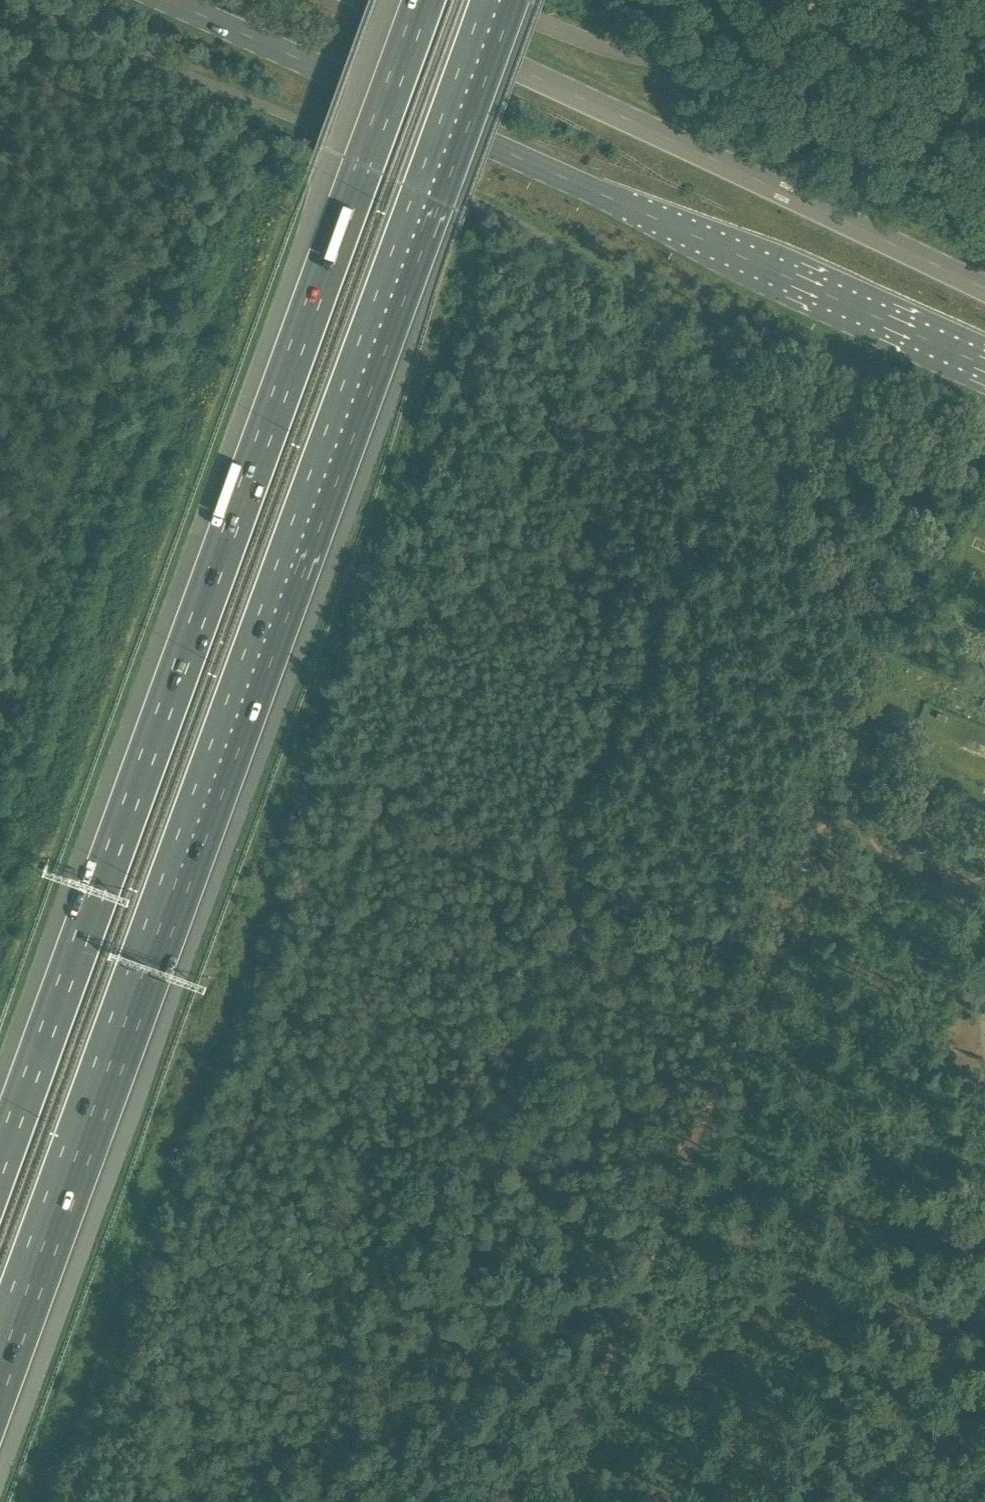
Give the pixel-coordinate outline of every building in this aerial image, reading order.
[(966,650),(974,654),(979,643),(971,639),(966,650)] [(864,755),(848,765),(854,775),(870,765),(864,755)]
